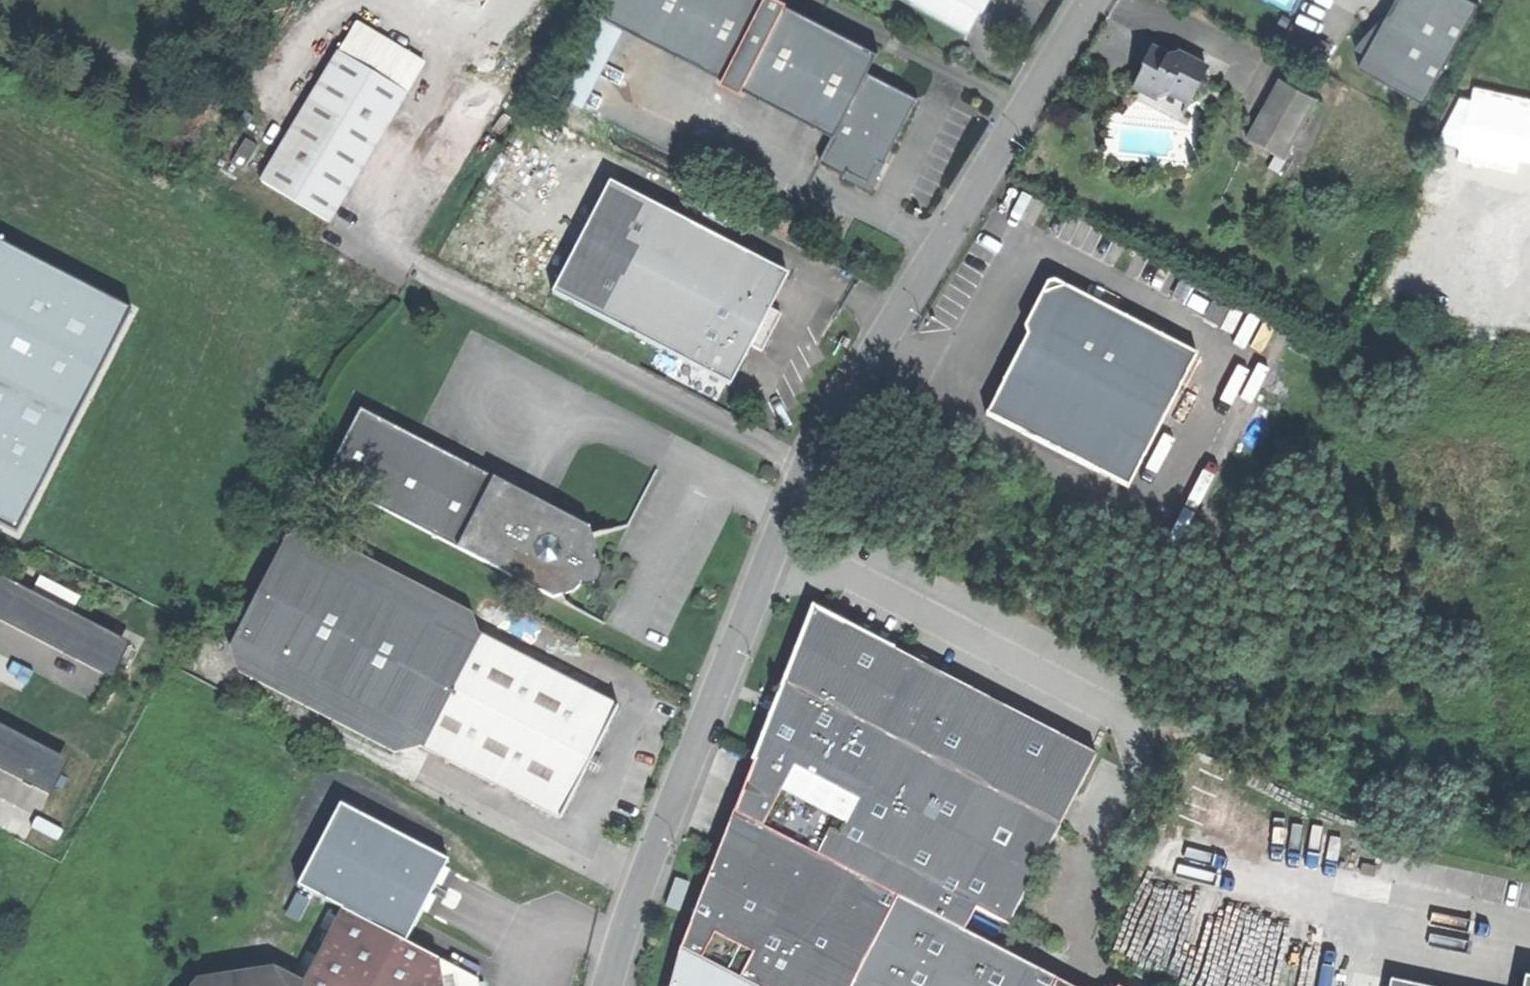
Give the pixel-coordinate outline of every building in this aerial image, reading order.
[(601,12),(625,23),(675,47),(746,81),(784,0),(606,0),(601,12)] [(799,0),(784,0),(746,81),(833,122),(819,152),(870,176),(881,152),(888,155),(901,128),(920,87),(869,63),(881,39),(799,0)] [(969,19),(979,0),(933,0),(969,19)] [(1426,90),(1472,0),(1388,0),(1383,10),(1378,8),(1355,36),(1366,41),(1358,55),(1426,90)] [(589,100),(625,23),(601,12),(564,88),(589,100)] [(357,17),(339,48),(407,88),(426,58),(357,17)] [(1144,57),(1136,78),(1146,82),(1153,89),(1164,89),(1167,82),(1192,92),(1207,54),(1175,42),(1169,45),(1152,38),(1144,57)] [(262,177),(330,218),(407,88),(339,48),(262,177)] [(1284,130),(1292,133),(1316,84),(1281,67),(1257,117),(1284,130)] [(1479,98),(1475,121),(1475,122),(1471,145),(1529,156),(1529,107),(1479,98)] [(1277,145),(1284,130),(1257,117),(1250,132),(1277,145)] [(1296,135),(1292,133),(1284,130),(1277,145),(1271,158),(1282,163),(1296,135)] [(231,159),(242,167),(258,145),(246,137),(231,159)] [(610,175),(555,288),(734,375),(753,335),(766,342),(775,322),(783,306),(771,300),(789,262),(694,216),(686,231),(651,214),(659,199),(610,175)] [(694,216),(659,199),(651,214),(686,231),(694,216)] [(989,409),(1130,481),(1198,347),(1052,273),(1025,326),(1030,328),(989,409)] [(364,407),(330,474),(560,589),(584,584),(592,568),(601,550),(593,521),(364,407)] [(398,751),(423,742),(478,630),(472,612),(307,531),(285,538),(231,648),(239,674),(398,751)] [(0,578),(0,621),(106,675),(123,640),(0,578)] [(789,679),(1065,814),(1100,743),(820,604),(789,679)] [(499,626),(485,633),(582,681),(588,669),(499,626)] [(423,742),(563,810),(592,752),(618,698),(582,681),(485,633),(478,630),(423,742)] [(1016,916),(1065,814),(789,679),(747,784),(980,899),(1016,916)] [(0,727),(0,771),(43,793),(61,758),(0,727)] [(968,924),(980,899),(747,784),(736,811),(968,924)] [(343,906),(400,935),(440,857),(333,802),(293,880),(343,906)] [(968,924),(736,811),(684,940),(692,946),(765,981),(775,985),(1052,985),(1060,970),(968,924)] [(305,979),(302,985),(448,985),(444,958),(400,935),(343,906),(320,951),(305,979)] [(305,979),(320,951),(310,946),(295,974),(305,979)] [(765,981),(692,946),(673,985),(762,985),(765,981)] [(444,958),(448,985),(480,985),(479,976),(444,958)] [(305,979),(295,974),(280,966),(199,976),(191,985),(302,985),(305,979)] [(1487,966),(1459,966),(1459,971),(1468,971),(1468,985),(1487,985),(1487,966)] [(1060,970),(1052,985),(1094,985),(1060,970)] [(1523,973),(1521,985),(1529,985),(1529,974),(1523,973)] [(1387,985),(1432,985),(1388,978),(1387,985)]
